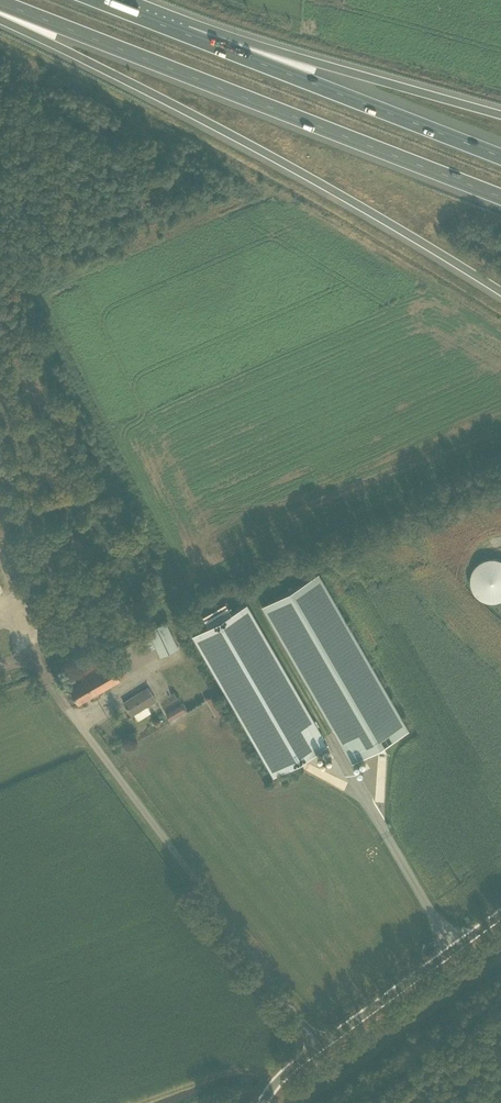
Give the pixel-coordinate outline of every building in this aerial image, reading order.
[(500,560),(496,558),(492,558),(487,558),(483,560),(479,562),(477,564),(473,568),(471,571),(470,575),(470,579),(470,583),(471,588),(473,592),(476,595),(479,598),(484,600),(489,601),(494,602),(498,601),(500,600),(500,560)] [(319,574),(262,606),(352,763),(385,744),(409,730),(319,574)] [(193,635),(274,776),(327,746),(246,605),(193,635)] [(148,631),(160,656),(178,648),(166,622),(148,631)] [(83,680),(70,688),(78,703),(121,679),(112,663),(118,660),(117,658),(114,654),(108,657),(79,674),(83,680)] [(133,696),(124,702),(132,715),(141,709),(148,705),(156,700),(148,687),(140,692),(133,696)] [(213,695),(207,699),(216,715),(223,711),(213,695)] [(182,704),(166,713),(170,720),(186,711),(182,704)]
